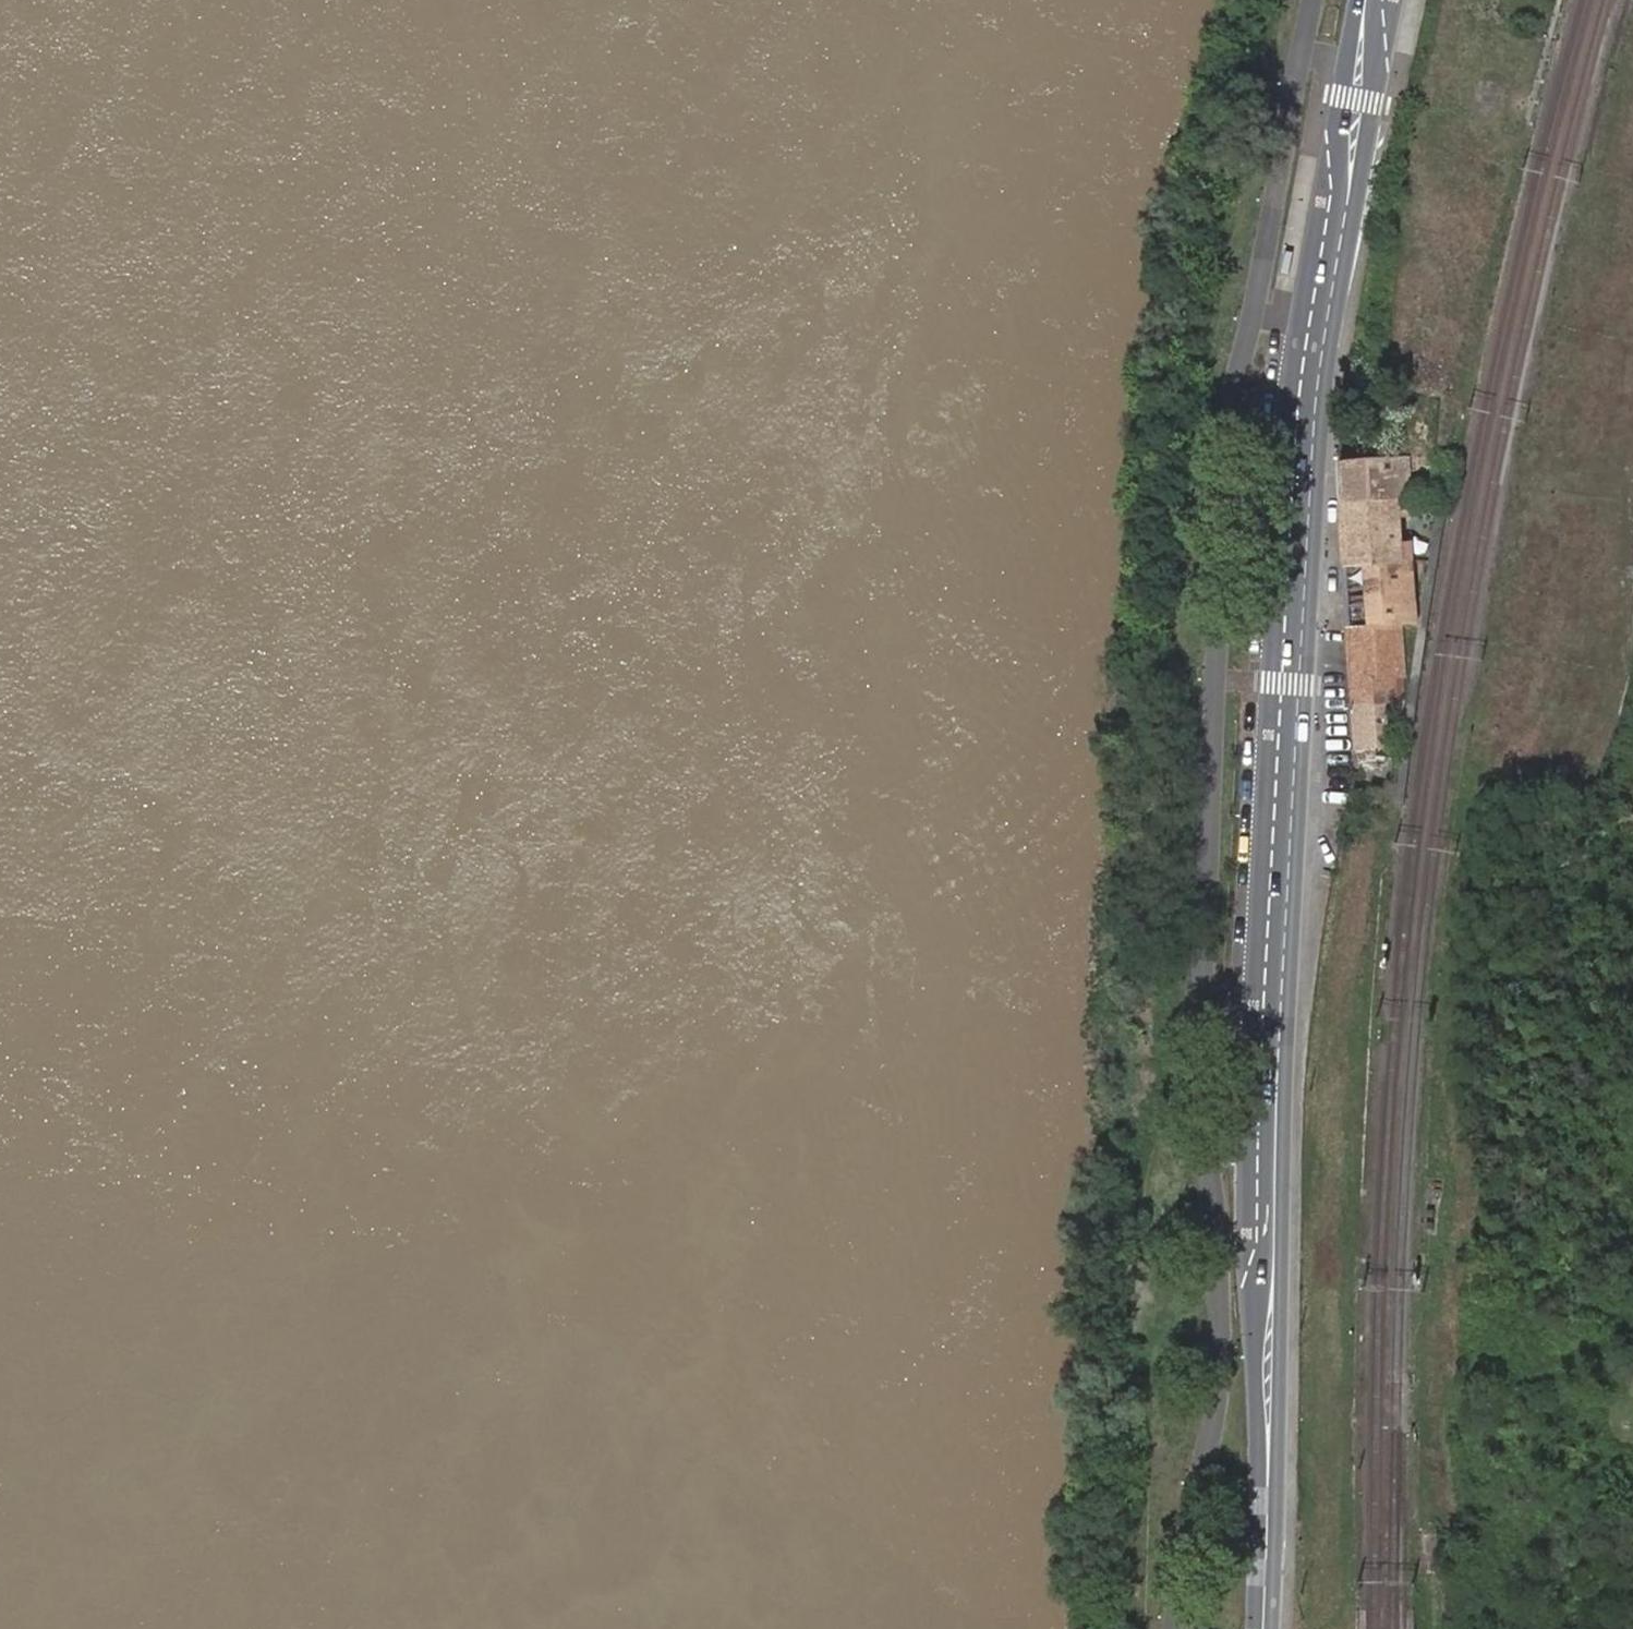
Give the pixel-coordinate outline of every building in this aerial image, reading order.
[(1333,464),(1368,462),(1374,415),(1339,410),(1333,464)] [(1386,511),(1382,461),(1368,462),(1333,464),(1336,514),(1386,511)] [(1336,514),(1341,578),(1389,574),(1386,511),(1336,514)] [(1345,639),(1404,636),(1418,635),(1414,572),(1410,572),(1389,574),(1341,578),(1345,639)] [(1347,677),(1398,675),(1404,636),(1345,639),(1347,677)] [(1365,752),(1351,752),(1352,770),(1366,768),(1365,752)]
